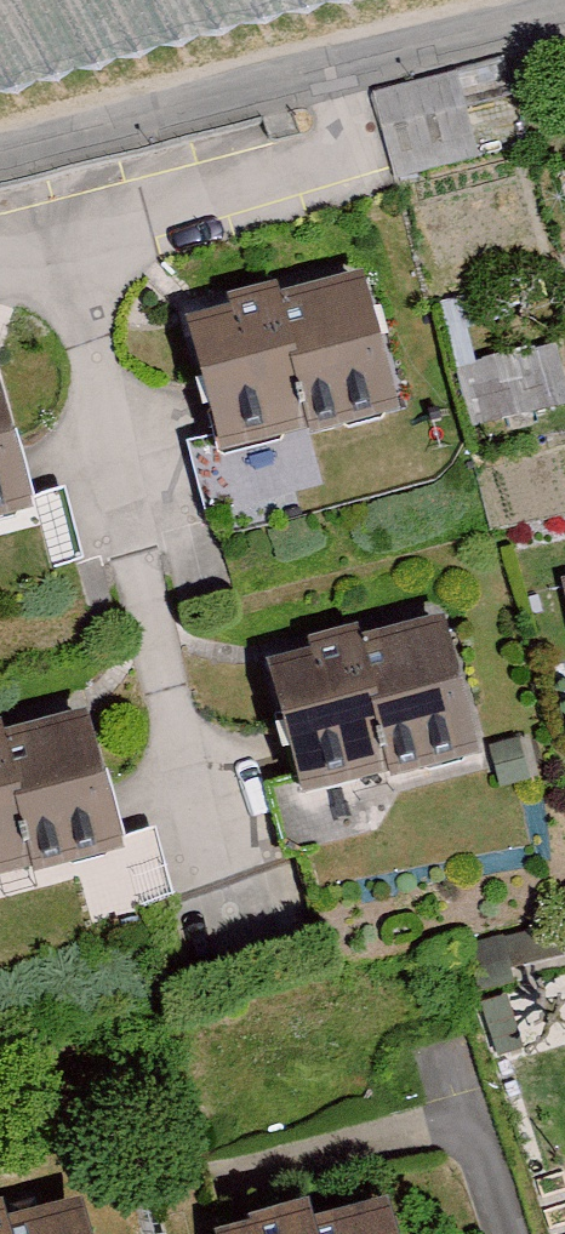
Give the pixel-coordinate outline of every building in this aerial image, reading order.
[(384,86),(393,169),(470,161),(461,78),(384,86)] [(400,430),(362,289),(280,310),(277,300),(227,313),(230,325),(183,337),(218,469),(310,444),(312,453),(400,430)] [(473,424),(564,405),(564,388),(556,345),(460,365),(473,424)] [(30,527),(0,410),(0,534),(30,527)] [(270,678),(303,805),(392,782),(395,793),(484,770),(448,631),(368,652),(364,638),(310,651),(314,666),(270,678)] [(35,879),(37,888),(126,864),(89,724),(6,746),(2,733),(0,734),(0,888),(35,879)] [(313,1217),(246,1233),(317,1233),(313,1217)] [(82,1218),(26,1233),(87,1233),(82,1218)] [(393,1218),(330,1233),(397,1233),(393,1218)] [(7,1219),(0,1221),(0,1233),(11,1233),(7,1219)]
